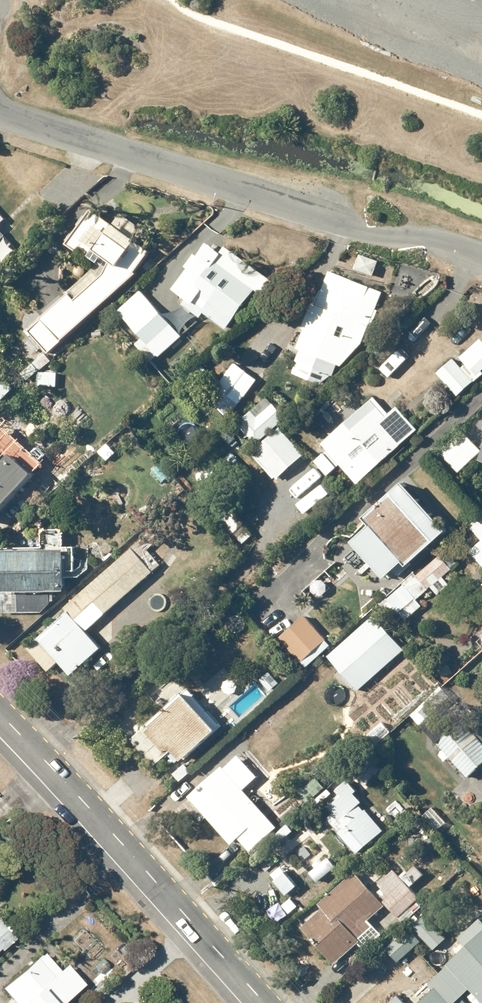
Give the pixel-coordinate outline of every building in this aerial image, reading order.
[(114,223),(93,210),(69,243),(80,250),(86,245),(112,265),(105,275),(76,300),(71,294),(31,332),(51,353),(155,251),(138,236),(145,226),(121,214),(114,223)] [(0,211),(0,231),(10,221),(0,211)] [(263,277),(208,242),(198,257),(193,253),(184,266),(188,269),(175,290),(190,300),(186,306),(203,317),(206,312),(230,327),(263,277)] [(380,261),(361,255),(356,270),(375,277),(380,261)] [(384,292),(331,271),(317,305),(312,303),(302,327),(305,329),(298,348),(303,350),(294,372),(326,385),(333,377),(339,365),(343,367),(364,343),(384,292)] [(193,336),(141,283),(112,312),(140,340),(136,347),(153,364),(158,359),(163,364),(193,336)] [(481,340),(461,360),(468,363),(463,368),(453,358),(434,376),(458,401),(481,377),(481,341),(481,340)] [(259,380),(235,364),(209,401),(233,417),(259,380)] [(20,385),(0,366),(0,405),(20,385)] [(219,381),(202,367),(192,379),(209,393),(219,381)] [(390,412),(373,395),(319,446),(325,452),(315,462),(332,480),(343,469),(359,486),(419,429),(399,408),(390,412)] [(287,419),(267,398),(238,425),(258,446),(287,419)] [(307,454),(282,428),(252,456),(276,483),(307,454)] [(481,449),(464,431),(442,451),(460,469),(481,449)] [(0,443),(0,517),(37,475),(0,443)] [(449,534),(402,484),(364,519),(373,529),(357,544),(390,579),(396,574),(400,579),(449,534)] [(1,550),(1,615),(54,615),(54,594),(68,594),(67,548),(63,550),(63,531),(44,531),(44,550),(1,550)] [(67,612),(27,651),(48,673),(60,662),(73,676),(103,648),(88,633),(160,565),(136,540),(64,609),(67,612)] [(455,568),(443,554),(389,600),(406,619),(422,606),(417,600),(431,589),(437,596),(450,586),(443,578),(455,568)] [(408,652),(375,616),(329,657),(362,693),(408,652)] [(332,644),(307,617),(283,639),(308,666),(332,644)] [(228,725),(193,686),(133,741),(157,768),(177,750),(188,762),(228,725)] [(470,779),(481,767),(481,740),(460,717),(434,742),(470,779)] [(234,777),(225,768),(192,799),(233,842),(239,837),(251,849),(275,826),(250,799),(259,791),(243,774),(234,777)] [(359,791),(346,779),(336,789),(340,796),(328,806),(336,815),(331,819),(360,851),(383,830),(363,808),(365,803),(355,794),(359,791)] [(333,850),(309,871),(320,884),(344,862),(333,850)] [(302,890),(285,868),(273,876),(290,899),(302,890)] [(422,898),(395,868),(376,885),(387,897),(383,901),(389,907),(399,919),(422,898)] [(383,901),(356,872),(319,905),(324,911),(305,929),(336,964),(362,941),(367,946),(381,934),(371,923),(389,907),(383,901)] [(472,988),(481,998),(481,915),(479,912),(449,940),(457,949),(422,982),(431,991),(418,1002),(457,1002),(472,988)] [(449,940),(426,915),(388,950),(399,963),(424,940),(435,952),(449,940)] [(15,937),(0,921),(0,952),(15,937)] [(42,954),(6,989),(20,1002),(68,1002),(79,992),(42,954)] [(385,1002),(409,1002),(398,991),(385,1002)]
